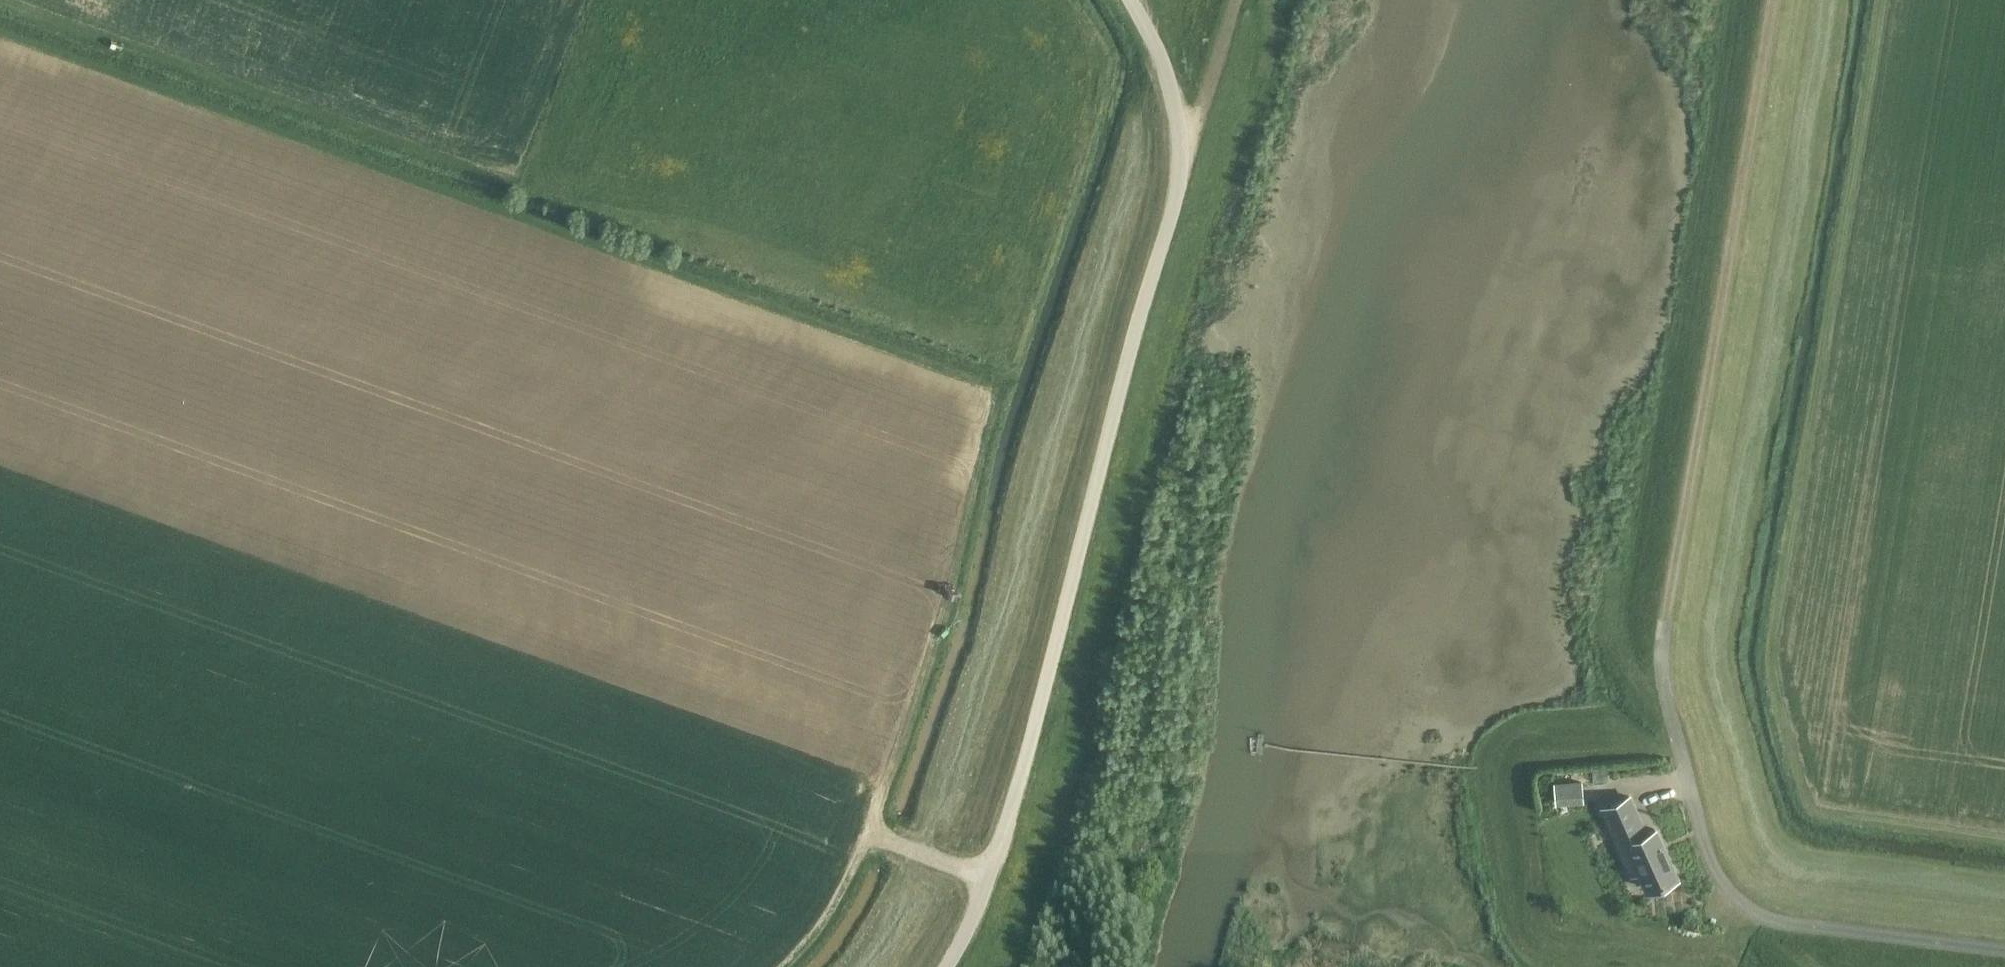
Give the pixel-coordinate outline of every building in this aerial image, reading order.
[(1607,770),(1592,772),(1593,783),(1609,781),(1607,770)] [(1581,783),(1554,785),(1555,797),(1582,796),(1581,783)] [(1629,797),(1603,809),(1629,866),(1637,862),(1649,887),(1648,888),(1649,889),(1675,877),(1654,830),(1646,834),(1629,797)]
